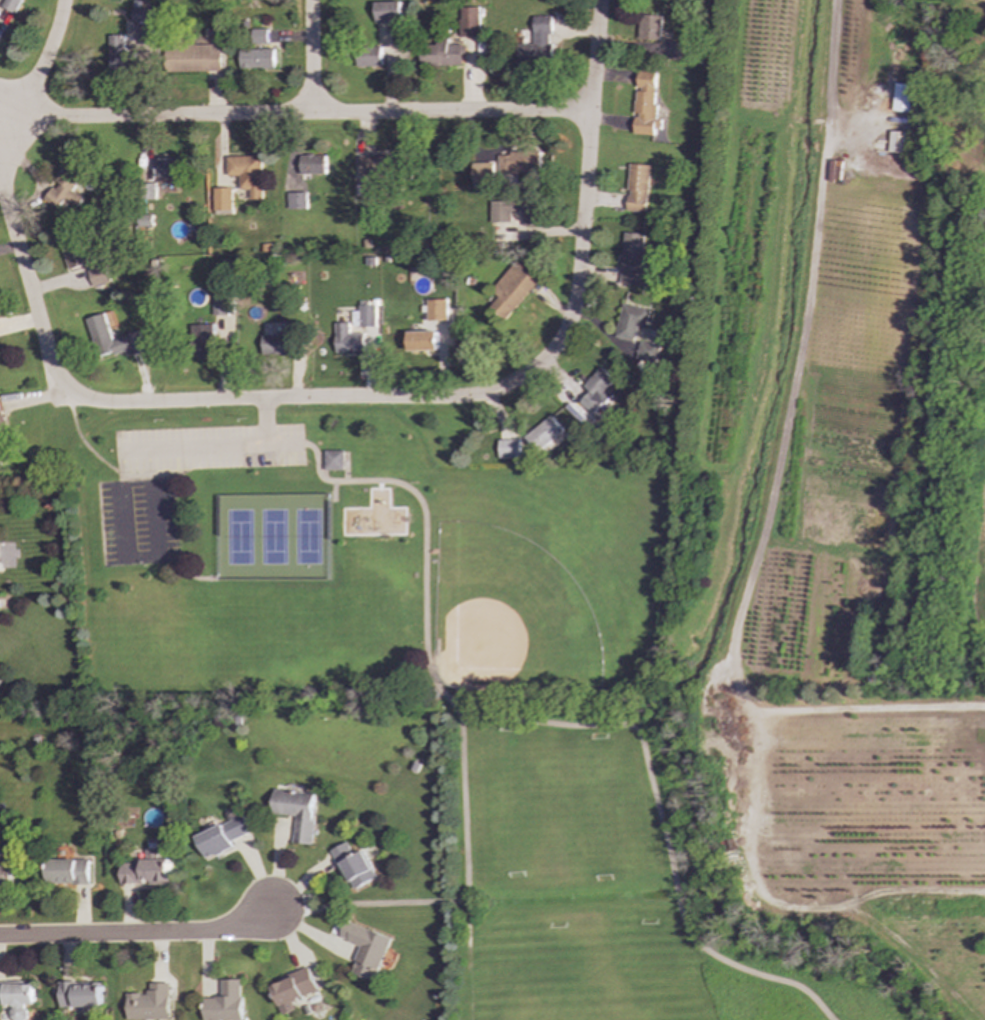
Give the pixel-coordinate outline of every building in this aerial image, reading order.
[(14,14),(21,0),(4,0),(1,7),(14,14)] [(375,23),(401,22),(401,2),(374,3),(375,23)] [(480,7),(459,8),(460,37),(481,37),(480,7)] [(149,8),(131,8),(131,20),(139,20),(138,45),(152,46),(153,24),(148,23),(149,8)] [(660,41),(661,15),(639,15),(638,39),(660,41)] [(550,16),(532,16),(532,44),(516,45),(517,65),(550,65),(550,16)] [(251,30),(251,44),(268,44),(267,29),(251,30)] [(108,36),(110,73),(134,72),(133,51),(126,51),(125,35),(108,36)] [(461,66),(461,45),(446,45),(446,40),(421,40),(421,65),(461,66)] [(221,72),(221,46),(171,45),(170,71),(221,72)] [(355,67),(381,66),(381,47),(355,48),(355,67)] [(240,50),(240,69),(274,68),(274,49),(240,50)] [(657,72),(638,71),(637,89),(635,89),(634,114),(635,114),(634,134),(654,135),(654,129),(660,129),(661,120),(654,119),(657,72)] [(912,85),(895,83),(892,111),(909,113),(912,85)] [(906,132),(889,132),(889,153),(905,153),(906,132)] [(496,156),(497,174),(539,173),(539,151),(508,151),(508,155),(496,156)] [(359,154),(359,176),(373,176),(373,185),(364,185),(364,197),(379,197),(379,175),(401,175),(401,154),(359,154)] [(300,175),(325,174),(325,155),(300,156),(300,175)] [(226,156),(226,176),(239,176),(240,190),(250,190),(250,199),(262,199),(261,156),(226,156)] [(154,177),(178,177),(179,158),(155,157),(154,177)] [(59,212),(68,200),(77,207),(84,198),(74,190),(80,182),(73,177),(80,168),(73,162),(43,199),(59,212)] [(471,163),(471,188),(492,188),(492,162),(471,163)] [(649,165),(629,164),(627,211),(647,212),(649,165)] [(232,188),(214,188),(214,210),(232,210),(232,188)] [(307,209),(306,192),(287,193),(288,210),(307,209)] [(489,223),(510,222),(510,212),(521,212),(522,227),(540,227),(540,201),(489,202),(489,223)] [(88,265),(78,230),(58,236),(69,271),(88,265)] [(620,284),(646,285),(647,268),(642,268),(643,234),(622,233),(620,284)] [(497,297),(489,307),(504,320),(536,280),(513,261),(490,291),(497,297)] [(87,270),(93,287),(110,282),(105,265),(87,270)] [(212,315),(228,315),(228,292),(212,292),(212,315)] [(426,321),(446,321),(445,300),(425,300),(426,321)] [(374,327),(374,303),(358,303),(358,311),(351,311),(351,327),(374,327)] [(615,337),(634,341),(638,325),(646,327),(650,310),(622,304),(615,337)] [(141,332),(112,340),(105,314),(87,318),(98,359),(126,351),(127,357),(146,352),(141,332)] [(348,323),(334,323),(333,352),(363,353),(363,333),(348,333),(348,323)] [(261,335),(261,355),(288,355),(288,346),(296,345),(296,326),(286,326),(286,335),(261,335)] [(406,351),(435,351),(436,332),(407,331),(406,351)] [(660,347),(640,341),(635,358),(655,363),(660,347)] [(613,379),(598,367),(583,386),(588,391),(578,404),(594,416),(612,394),(605,389),(613,379)] [(566,435),(549,415),(523,437),(539,457),(566,435)] [(519,458),(518,439),(497,440),(498,458),(519,458)] [(323,471),(343,470),(343,450),(323,451),(323,471)] [(311,845),(315,794),(273,790),(270,814),(294,816),(292,843),(311,845)] [(194,836),(204,860),(232,847),(229,842),(249,832),(241,815),(194,836)] [(353,855),(347,842),(332,849),(352,890),(377,878),(363,850),(353,855)] [(120,884),(142,884),(142,881),(169,881),(169,860),(157,860),(157,850),(146,850),(146,862),(120,862),(120,884)] [(46,860),(46,884),(88,884),(88,859),(46,860)] [(12,886),(12,867),(0,867),(0,886),(12,886)] [(374,982),(391,939),(347,921),(340,939),(361,947),(351,972),(374,982)] [(318,991),(308,967),(289,974),(291,979),(271,987),(283,1015),(295,1010),(292,1001),(318,991)] [(221,998),(204,998),(204,1019),(241,1019),(241,980),(221,980),(221,998)] [(34,981),(0,982),(0,1004),(11,1004),(11,1019),(26,1019),(26,1005),(34,1004),(34,981)] [(60,1008),(102,1007),(102,983),(60,983),(60,1008)] [(128,1019),(169,1019),(169,983),(148,983),(148,994),(127,994),(128,1019)]
